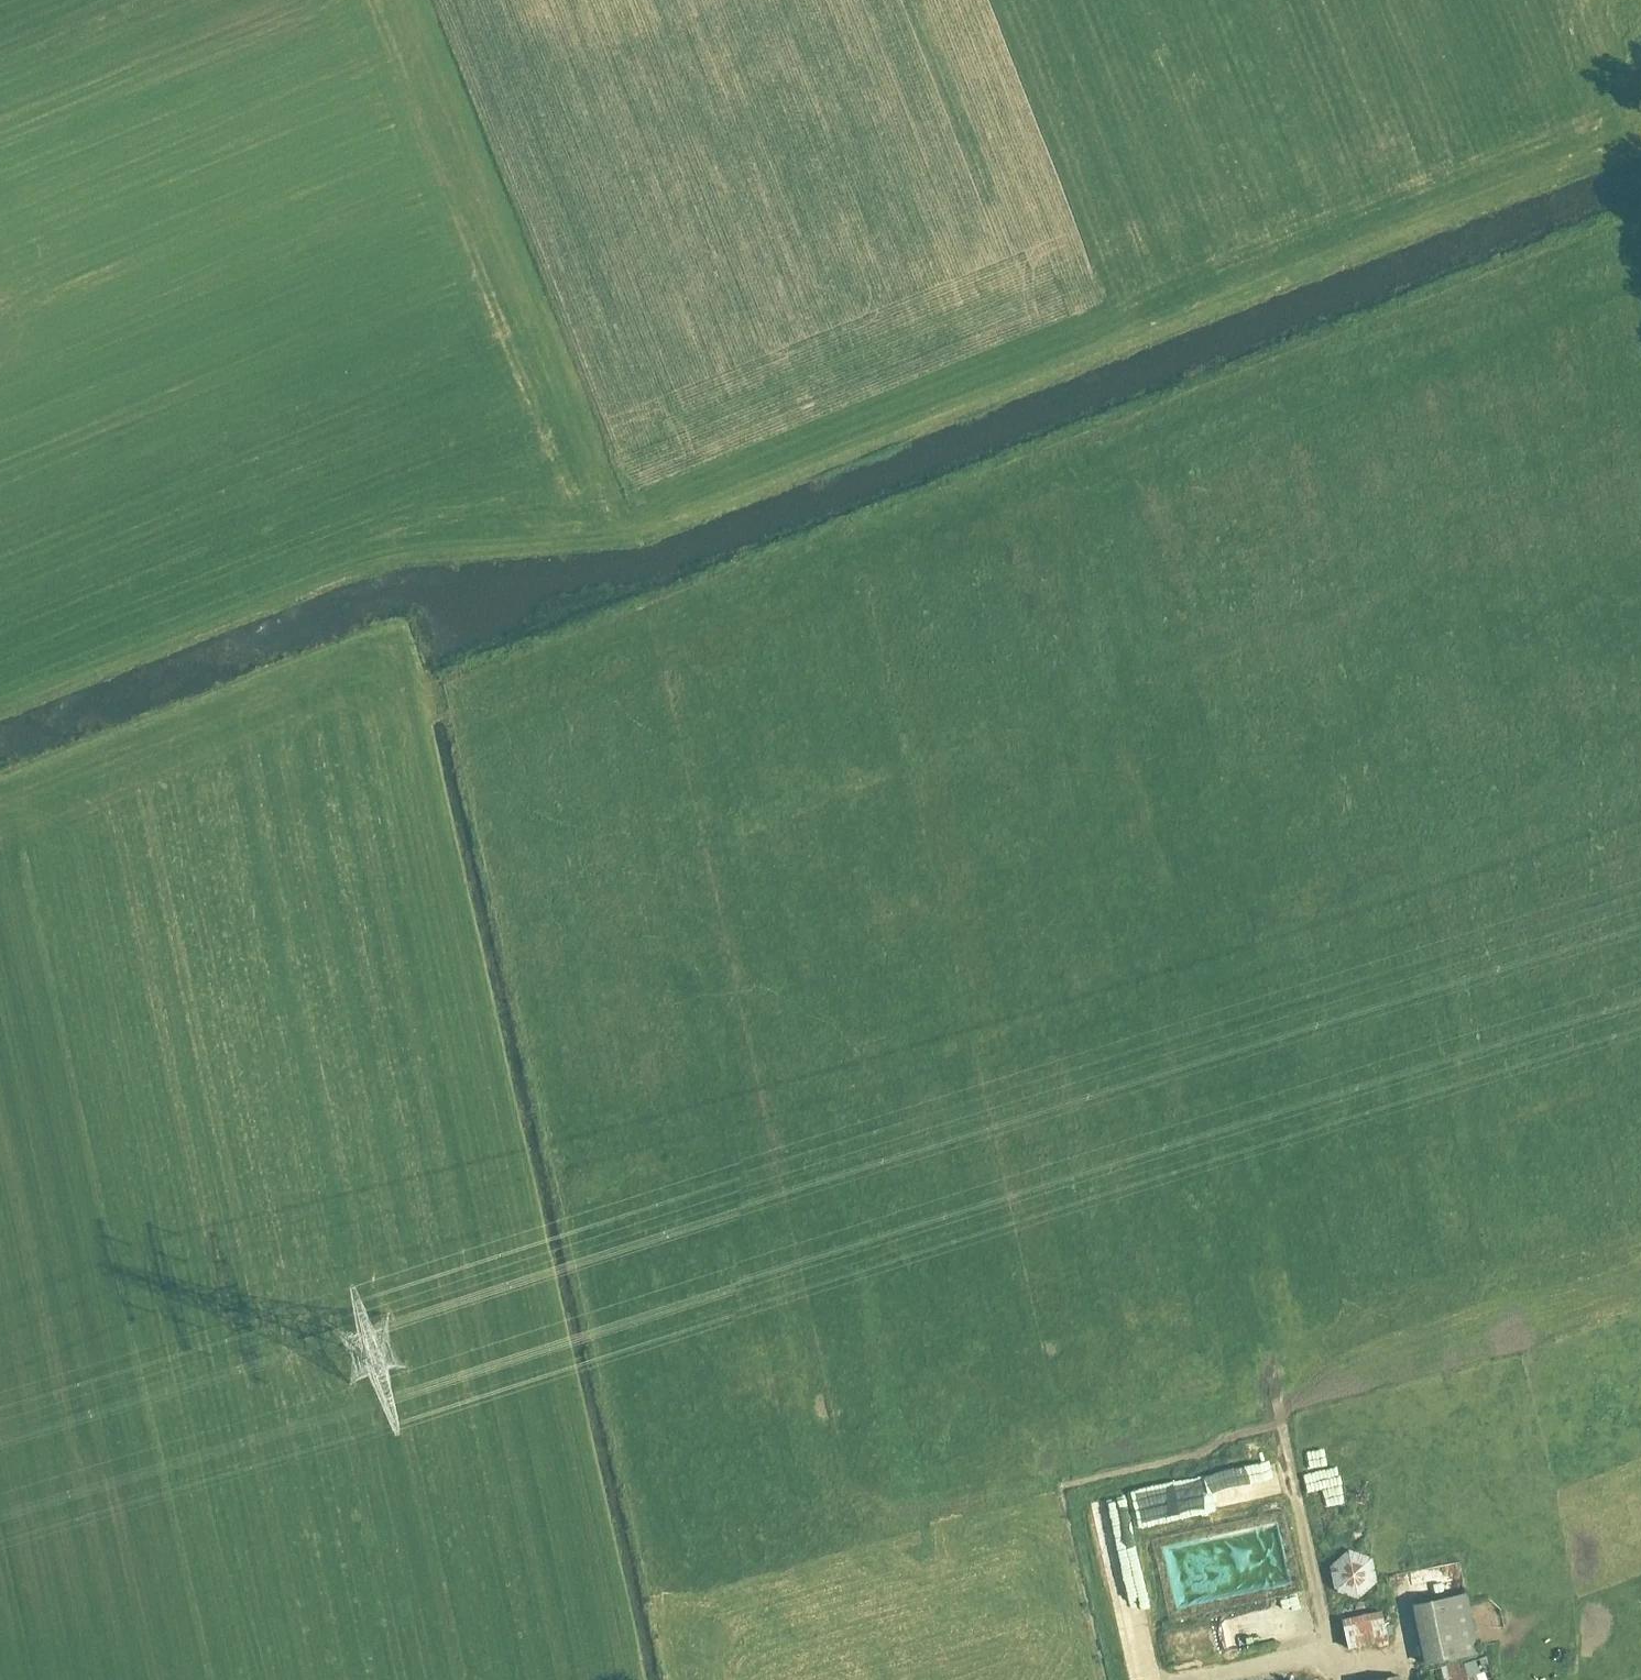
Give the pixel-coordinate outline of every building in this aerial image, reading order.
[(1129,1525),(1182,1516),(1179,1500),(1126,1509),(1129,1525)] [(1336,1522),(1337,1513),(1309,1509),(1307,1517),(1336,1522)] [(1373,1558),(1348,1550),(1330,1568),(1336,1592),(1357,1599),(1376,1582),(1373,1558)] [(1479,1654),(1467,1592),(1412,1605),(1426,1668),(1479,1654)] [(1251,1607),(1162,1630),(1168,1654),(1257,1631),(1251,1607)] [(1367,1634),(1380,1632),(1377,1608),(1336,1614),(1341,1646),(1369,1642),(1367,1634)]
